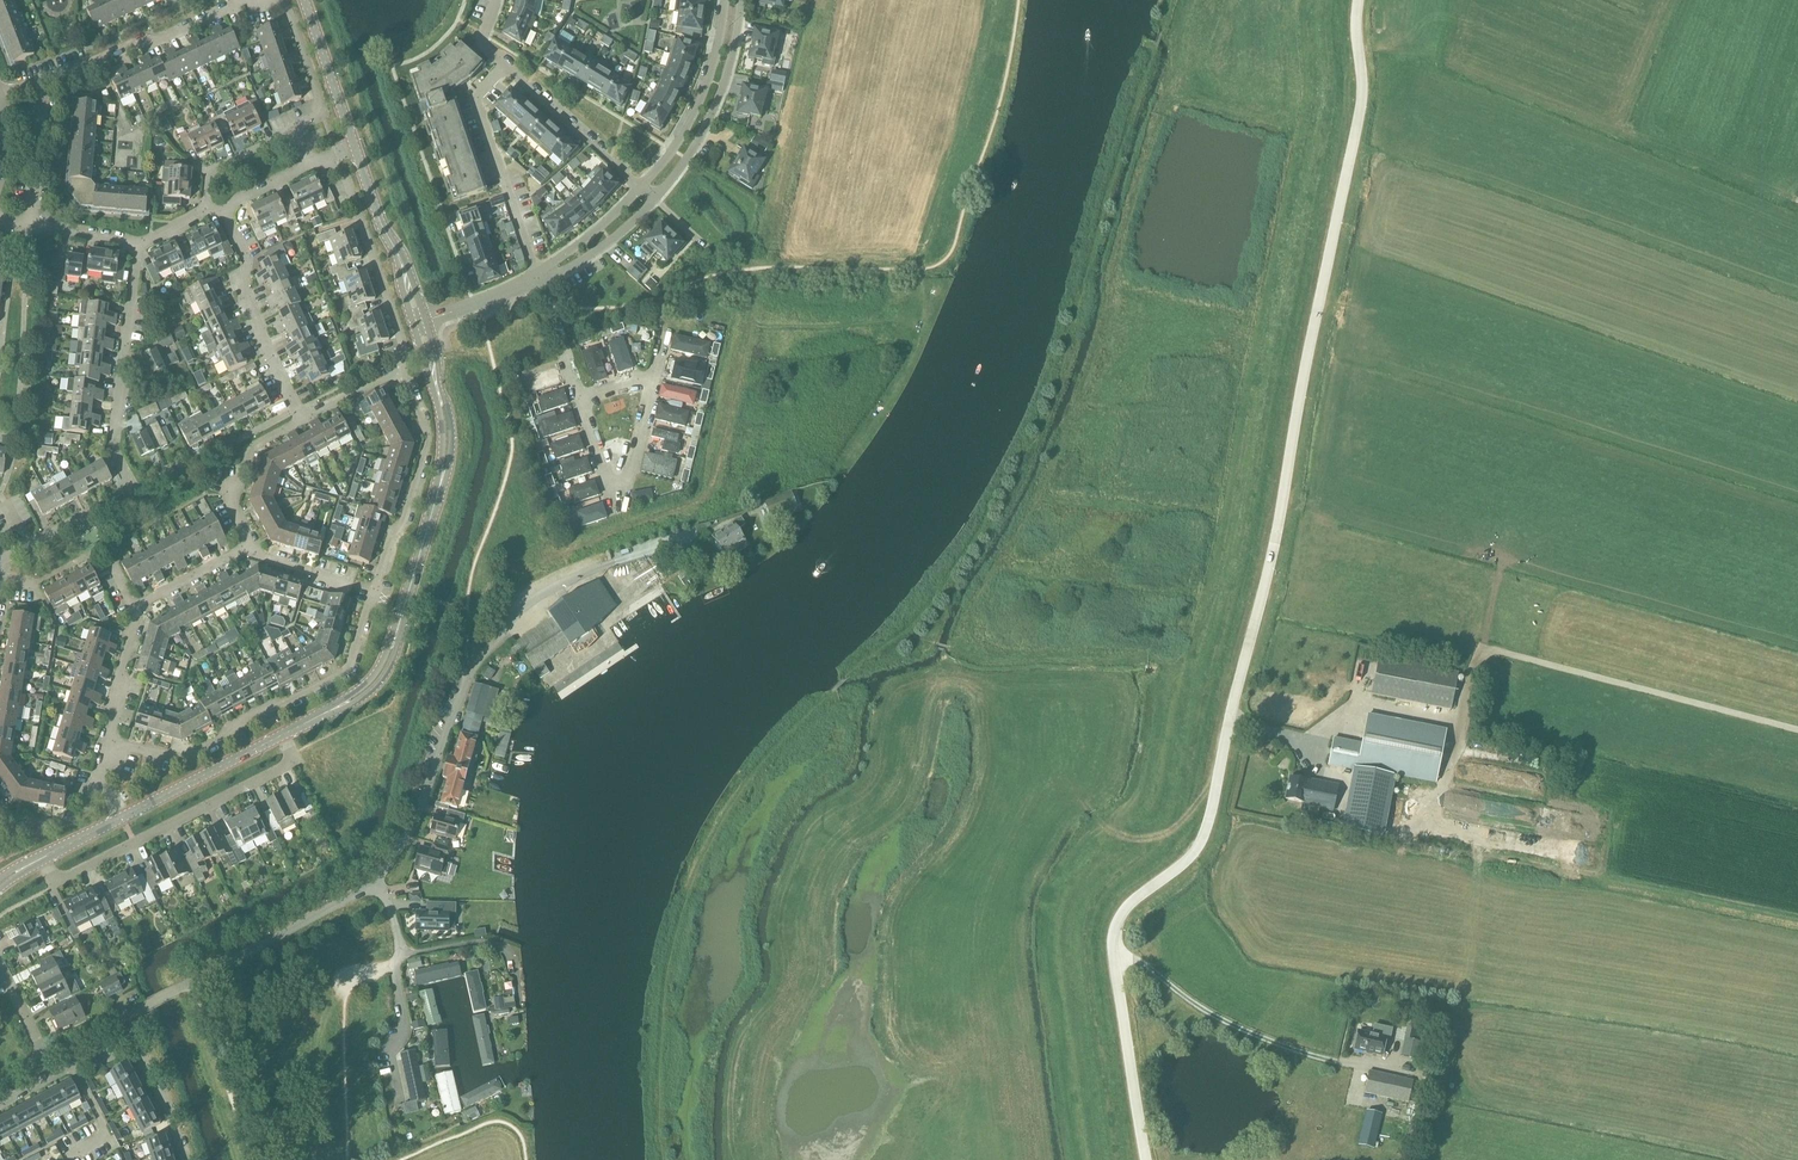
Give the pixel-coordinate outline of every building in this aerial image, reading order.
[(25,59),(34,56),(13,0),(0,0),(0,32),(2,31),(8,46),(4,48),(8,57),(11,56),(14,63),(25,59)] [(96,0),(91,0),(94,7),(87,11),(96,29),(107,24),(96,0)] [(110,0),(104,3),(102,0),(96,0),(107,24),(119,18),(110,0)] [(125,0),(110,0),(119,18),(131,13),(125,0)] [(139,0),(125,0),(131,13),(143,7),(139,0)] [(533,15),(540,17),(543,2),(536,1),(534,0),(517,0),(515,10),(533,15)] [(702,17),(704,3),(698,2),(698,0),(677,0),(676,12),(675,13),(702,17)] [(784,0),(762,0),(761,4),(782,8),(784,0)] [(533,15),(515,10),(510,22),(527,29),(533,15)] [(677,27),(676,35),(692,37),(694,30),(700,31),(702,17),(675,13),(676,12),(673,12),(672,22),(679,23),(678,27),(677,27)] [(580,30),(584,24),(580,21),(575,28),(580,30)] [(527,29),(510,22),(504,34),(524,46),(532,31),(527,29)] [(261,43),(289,34),(288,29),(279,32),(276,24),(257,31),(261,43)] [(584,24),(580,30),(585,33),(589,27),(584,24)] [(216,27),(229,54),(240,49),(232,30),(224,34),(220,25),(216,27)] [(208,41),(217,60),(229,54),(216,27),(211,29),(215,38),(208,41)] [(545,59),(558,67),(570,47),(575,38),(563,30),(545,59)] [(647,42),(645,47),(653,49),(656,33),(649,31),(647,42)] [(771,62),(777,36),(756,31),(750,57),(771,62)] [(546,38),(552,42),(555,37),(548,33),(546,38)] [(265,56),(285,49),(282,42),(291,39),(289,34),(261,43),(265,56)] [(192,38),(205,65),(217,60),(208,41),(201,45),(197,36),(192,38)] [(604,45),(609,39),(604,36),(600,43),(604,45)] [(185,52),(193,71),(205,65),(192,38),(187,40),(191,49),(185,52)] [(552,42),(546,38),(543,42),(550,46),(552,42)] [(613,42),(609,39),(604,45),(609,48),(613,42)] [(674,40),(670,54),(692,62),(697,47),(674,40)] [(620,46),(616,43),(612,50),(616,53),(620,46)] [(469,79),(481,65),(458,44),(452,51),(453,53),(445,60),(444,58),(429,67),(430,70),(420,74),(420,72),(411,75),(421,105),(426,103),(430,114),(424,116),(428,126),(430,125),(434,135),(431,135),(438,154),(440,153),(443,163),(441,164),(447,182),(450,182),(453,192),(451,192),(454,202),(484,192),(454,105),(446,108),(442,96),(469,79)] [(169,49),(182,76),(193,71),(185,52),(178,56),(173,47),(169,49)] [(570,47),(558,67),(570,74),(582,54),(570,47)] [(168,79),(169,82),(182,76),(169,49),(164,52),(168,60),(162,63),(161,63),(168,79)] [(269,68),(298,58),(296,54),(287,57),(285,49),(265,56),(269,68)] [(629,60),(633,54),(628,51),(624,58),(629,60)] [(582,54),(570,74),(582,82),(592,66),(593,66),(595,62),(582,54)] [(633,54),(629,60),(633,63),(637,56),(633,54)] [(692,62),(670,54),(665,69),(670,70),(670,69),(688,75),(692,62)] [(157,84),(168,79),(161,63),(162,63),(160,60),(153,63),(149,55),(144,57),(157,84)] [(136,71),(145,90),(157,84),(144,57),(139,59),(143,68),(136,71)] [(274,81),(293,74),(290,66),(300,63),(298,58),(269,68),(274,81)] [(121,68),(133,95),(145,90),(136,71),(129,75),(125,66),(121,68)] [(592,66),(582,82),(595,89),(604,73),(593,66),(592,66)] [(121,101),(133,95),(121,68),(116,70),(120,79),(112,82),(121,101)] [(604,73),(595,89),(607,97),(617,81),(620,77),(606,69),(604,73)] [(664,82),(681,90),(688,75),(670,69),(670,70),(665,69),(660,79),(664,81),(664,82)] [(278,93),(306,83),(304,78),(295,81),(293,74),(274,81),(278,93)] [(664,82),(664,81),(660,79),(654,91),(675,104),(681,90),(664,82)] [(617,81),(607,97),(612,100),(611,102),(620,107),(626,98),(624,97),(629,88),(617,81)] [(765,89),(773,90),(774,83),(767,81),(765,89)] [(308,88),(306,83),(278,93),(282,105),(301,99),(299,91),(308,88)] [(760,117),(765,91),(744,87),(739,113),(760,117)] [(104,99),(109,96),(107,90),(101,93),(104,99)] [(506,119),(522,101),(511,91),(495,109),(506,119)] [(651,106),(667,116),(675,104),(654,91),(647,104),(651,106)] [(249,103),(237,109),(239,114),(248,133),(261,127),(256,116),(262,113),(255,100),(249,103)] [(506,119),(517,128),(533,111),(522,101),(506,119)] [(128,215),(138,216),(138,213),(146,213),(148,192),(96,187),(91,182),(98,104),(77,102),(76,110),(73,110),(72,120),(75,120),(74,136),(70,136),(69,146),(73,146),(72,162),(68,161),(67,171),(71,172),(69,193),(81,208),(102,210),(102,213),(112,214),(112,210),(128,212),(128,215)] [(664,121),(667,116),(651,106),(647,104),(639,116),(652,124),(651,126),(660,132),(666,122),(664,121)] [(216,113),(218,118),(224,131),(230,128),(235,139),(248,133),(239,114),(237,109),(224,115),(222,110),(216,113)] [(527,137),(528,138),(543,120),(533,111),(517,128),(527,137)] [(146,121),(143,115),(136,118),(139,124),(146,121)] [(224,131),(218,118),(211,121),(214,126),(201,132),(210,151),(216,148),(217,150),(218,151),(223,149),(223,147),(222,145),(223,145),(218,134),(224,131)] [(528,138),(538,147),(554,130),(543,120),(528,138)] [(210,151),(201,132),(199,127),(180,135),(186,149),(193,146),(198,157),(210,151)] [(554,130),(538,147),(549,157),(553,154),(552,153),(565,139),(554,130)] [(751,144),(756,147),(761,139),(756,136),(751,144)] [(552,153),(553,154),(563,163),(570,155),(572,157),(579,149),(571,142),(569,143),(565,139),(552,153)] [(506,154),(510,158),(515,152),(511,148),(506,154)] [(752,179),(763,161),(744,150),(731,173),(742,179),(740,182),(752,189),(757,182),(752,179)] [(515,152),(510,158),(514,161),(519,155),(515,152)] [(576,159),(572,163),(577,168),(581,165),(576,159)] [(170,183),(191,184),(192,171),(180,170),(180,163),(165,162),(165,169),(171,170),(170,183)] [(573,172),(577,168),(572,163),(568,166),(573,172)] [(534,174),(536,171),(532,167),(527,173),(531,177),(534,174)] [(587,177),(594,184),(607,197),(612,191),(614,193),(620,186),(612,179),(611,180),(597,168),(588,178),(587,177)] [(534,174),(531,177),(541,185),(546,179),(536,171),(534,174)] [(559,174),(555,177),(560,183),(564,179),(559,174)] [(557,186),(560,183),(555,177),(551,181),(557,186)] [(303,184),(313,206),(325,200),(327,204),(335,200),(327,185),(321,188),(316,178),(314,179),(311,178),(307,180),(305,183),(303,184)] [(191,184),(170,183),(165,183),(164,197),(163,197),(163,204),(178,205),(178,198),(190,199),(191,184)] [(295,200),(288,203),(295,219),(296,221),(304,217),(301,212),(313,206),(303,184),(301,185),(298,184),(294,186),(292,189),(290,190),(295,200)] [(594,184),(585,193),(599,206),(607,197),(594,184)] [(543,188),(539,191),(544,197),(548,194),(543,188)] [(576,201),(589,215),(599,206),(585,193),(580,188),(571,195),(572,196),(576,201)] [(540,201),(544,197),(539,191),(535,195),(540,201)] [(572,196),(563,203),(568,209),(578,224),(579,223),(589,215),(576,201),(572,196)] [(277,197),(264,203),(274,224),(286,218),(288,222),(295,219),(288,203),(287,200),(280,204),(277,197)] [(491,208),(505,204),(503,197),(489,202),(491,208)] [(257,220),(250,224),(259,242),(266,238),(264,234),(276,228),(274,224),(264,203),(251,209),(257,220)] [(563,203),(553,210),(567,231),(578,224),(568,209),(563,203)] [(459,216),(463,230),(481,224),(486,223),(481,208),(459,216)] [(567,231),(553,210),(542,218),(546,223),(546,224),(556,239),(567,231)] [(318,217),(310,221),(314,229),(322,225),(318,217)] [(652,258),(657,252),(672,235),(669,232),(670,230),(661,222),(656,229),(657,230),(646,242),(647,243),(642,248),(652,258)] [(463,230),(468,243),(486,237),(481,224),(463,230)] [(212,227),(199,233),(209,252),(211,258),(224,252),(227,258),(233,255),(222,231),(216,234),(212,227)] [(330,241),(334,253),(357,245),(356,243),(357,240),(356,236),(353,234),(352,232),(337,237),(335,230),(316,237),(319,244),(330,241)] [(190,245),(184,248),(193,268),(193,269),(200,266),(196,258),(209,252),(199,233),(187,239),(190,245)] [(657,252),(668,261),(678,249),(680,251),(686,244),(677,236),(675,238),(672,235),(657,252)] [(468,243),(472,257),(490,251),(486,237),(468,243)] [(175,244),(162,251),(171,270),(173,275),(186,269),(187,272),(193,268),(184,248),(178,251),(175,244)] [(332,277),(337,275),(349,271),(346,264),(361,259),(361,257),(362,254),(361,250),(358,248),(357,245),(334,253),(339,266),(330,269),(332,277)] [(257,281),(284,269),(292,265),(283,246),(267,254),(270,260),(260,265),(263,272),(255,276),(257,281)] [(83,261),(81,276),(88,277),(88,271),(101,273),(104,252),(91,251),(90,262),(83,261)] [(154,284),(161,281),(158,276),(171,270),(162,251),(149,256),(154,267),(148,270),(154,284)] [(472,257),(477,270),(495,264),(490,251),(472,257)] [(104,252),(101,273),(102,273),(101,282),(115,283),(115,281),(122,282),(124,267),(118,266),(119,255),(104,252)] [(81,279),(81,276),(83,261),(83,258),(78,257),(79,254),(70,253),(70,256),(69,256),(68,264),(61,263),(59,282),(66,283),(66,277),(81,279)] [(631,267),(642,277),(648,271),(637,261),(631,267)] [(495,264),(477,270),(475,270),(480,285),(500,279),(495,264)] [(642,277),(631,267),(626,273),(637,283),(642,277)] [(284,269),(257,281),(260,286),(268,282),(271,289),(289,280),(284,269)] [(344,281),(348,294),(371,286),(366,273),(356,276),(353,269),(349,271),(337,275),(340,283),(344,281)] [(189,306),(195,302),(214,294),(210,287),(219,283),(216,278),(184,293),(184,294),(189,306)] [(266,300),(268,304),(295,292),(301,289),(301,288),(296,278),(295,278),(289,280),(271,289),(275,296),(266,300)] [(348,308),(351,316),(363,312),(367,310),(365,303),(375,300),(371,286),(348,294),(352,307),(348,308)] [(280,306),(282,312),(301,304),(295,292),(268,304),(271,309),(280,306)] [(214,294),(195,302),(201,314),(227,301),(225,297),(217,301),(214,294)] [(82,300),(80,315),(87,316),(116,320),(117,315),(108,314),(109,306),(89,304),(90,300),(82,299),(82,300)] [(227,301),(201,314),(207,326),(225,317),(221,310),(230,306),(227,301)] [(160,304),(166,316),(170,315),(164,302),(160,304)] [(276,329),(309,314),(303,303),(301,304),(282,312),(279,313),(283,320),(274,325),(276,329)] [(360,328),(362,334),(384,327),(384,324),(385,321),(384,317),(381,315),(380,314),(365,319),(363,312),(351,316),(346,317),(351,331),(360,328)] [(314,326),(309,314),(276,329),(278,334),(287,330),(290,337),(308,329),(314,326)] [(78,328),(106,331),(106,325),(116,326),(116,320),(87,316),(80,315),(78,328)] [(201,335),(204,341),(239,325),(236,320),(228,324),(225,317),(207,326),(209,331),(201,335)] [(623,324),(610,328),(612,335),(625,330),(623,324)] [(239,325),(204,341),(206,347),(215,344),(217,349),(236,340),(232,334),(241,330),(239,325)] [(384,327),(362,334),(364,341),(355,344),(360,358),(376,352),(374,345),(389,340),(388,338),(390,335),(388,331),(385,329),(384,327)] [(79,342),(84,342),(113,346),(114,341),(105,339),(106,331),(78,328),(78,329),(80,329),(78,330),(77,339),(79,342)] [(610,328),(600,331),(602,338),(612,335),(610,328)] [(314,340),(308,329),(290,337),(293,344),(285,348),(287,352),(314,340)] [(600,331),(590,335),(592,341),(602,338),(600,331)] [(174,343),(170,333),(155,340),(160,350),(174,343)] [(590,335),(577,339),(580,346),(592,341),(590,335)] [(611,340),(622,375),(637,370),(625,336),(621,337),(611,340)] [(707,361),(709,351),(710,344),(675,338),(671,354),(700,360),(707,361)] [(298,354),(301,360),(323,350),(317,339),(314,340),(287,352),(289,358),(298,354)] [(219,363),(223,361),(250,348),(247,343),(239,347),(236,340),(217,349),(213,351),(219,363)] [(82,354),(103,357),(104,350),(112,351),(113,346),(84,342),(79,342),(77,354),(82,354)] [(584,348),(594,384),(609,380),(599,343),(590,346),(584,348)] [(711,356),(717,358),(721,345),(714,343),(711,356)] [(250,348),(223,361),(229,373),(247,364),(244,357),(252,353),(250,348)] [(296,371),(298,376),(331,361),(326,349),(323,350),(301,360),(304,367),(296,371)] [(179,364),(180,363),(175,353),(174,353),(175,354),(160,360),(156,351),(143,357),(152,376),(165,370),(164,368),(178,362),(179,364)] [(75,367),(81,368),(110,371),(110,365),(102,364),(103,357),(82,354),(77,354),(75,367)] [(343,355),(331,361),(298,376),(300,381),(309,377),(312,384),(330,376),(327,369),(333,367),(335,367),(339,365),(340,364),(345,361),(343,355)] [(701,389),(703,380),(706,368),(705,369),(674,362),(670,382),(701,389)] [(256,368),(254,364),(238,372),(240,376),(256,368)] [(534,391),(535,391),(563,381),(559,367),(535,376),(530,378),(534,391)] [(705,379),(712,381),(715,368),(708,367),(705,379)] [(81,368),(79,380),(79,381),(96,383),(99,384),(100,376),(109,377),(110,371),(81,368)] [(193,375),(199,387),(206,383),(201,371),(193,375)] [(226,377),(228,382),(236,378),(233,374),(226,377)] [(221,385),(228,382),(226,377),(219,381),(221,385)] [(66,392),(74,393),(103,397),(104,391),(95,390),(96,383),(79,381),(79,380),(68,379),(66,392)] [(521,384),(514,386),(518,398),(525,396),(521,384)] [(203,388),(205,393),(212,389),(210,385),(203,388)] [(256,385),(247,389),(259,411),(271,405),(262,388),(260,389),(258,386),(256,385)] [(660,399),(695,406),(698,393),(691,391),(663,385),(660,399)] [(198,396),(205,393),(203,388),(195,392),(198,396)] [(250,395),(239,400),(248,417),(259,411),(247,389),(247,390),(250,395)] [(372,412),(390,402),(384,390),(366,401),(372,412)] [(700,403),(707,404),(710,391),(703,390),(700,403)] [(541,410),(542,413),(570,404),(566,391),(537,400),(541,410)] [(74,393),(72,406),(92,408),(93,401),(102,402),(103,397),(74,393)] [(239,400),(227,406),(236,423),(248,417),(239,400)] [(163,401),(156,404),(160,412),(168,409),(163,401)] [(374,427),(378,424),(397,414),(390,402),(372,412),(368,415),(374,427)] [(142,420),(160,412),(156,404),(138,412),(142,420)] [(92,408),(72,406),(71,419),(100,422),(101,417),(91,416),(92,408)] [(227,406),(215,413),(225,430),(236,423),(227,406)] [(528,406),(522,409),(526,421),(533,419),(528,406)] [(659,408),(656,423),(686,429),(690,415),(659,408)] [(329,423),(339,442),(351,435),(337,409),(332,412),(336,419),(329,423)] [(213,435),(225,430),(215,413),(205,418),(213,435)] [(694,426),(701,427),(704,414),(697,413),(694,426)] [(212,436),(213,435),(205,418),(204,419),(202,414),(190,420),(202,441),(206,439),(207,442),(209,443),(213,441),(213,439),(212,436)] [(397,414),(378,424),(385,435),(403,425),(397,414)] [(549,433),(550,437),(577,428),(572,414),(545,423),(549,433)] [(350,425),(355,422),(351,415),(347,418),(350,425)] [(99,428),(100,422),(71,419),(64,418),(62,431),(89,434),(90,426),(99,428)] [(327,448),(339,442),(329,423),(322,427),(318,419),(313,422),(327,448)] [(197,444),(202,441),(190,420),(179,426),(190,448),(192,447),(193,450),(195,450),(199,448),(199,447),(197,444)] [(327,448),(313,422),(309,424),(313,432),(306,435),(316,454),(327,448)] [(142,457),(168,445),(157,423),(144,430),(145,433),(133,438),(142,457)] [(403,425),(385,435),(391,447),(414,445),(403,425)] [(356,436),(361,434),(358,427),(353,430),(356,436)] [(536,429),(529,431),(534,444),(540,441),(536,429)] [(320,460),(316,454),(306,435),(299,439),(295,432),(291,434),(305,460),(308,466),(320,460)] [(72,440),(72,435),(64,434),(64,439),(60,438),(59,444),(71,446),(72,440)] [(283,448),(293,466),(305,460),(291,434),(286,436),(291,444),(283,448)] [(365,440),(361,434),(356,436),(360,443),(365,440)] [(556,459),(562,456),(585,449),(581,436),(557,444),(551,446),(556,459)] [(652,438),(649,449),(671,455),(674,443),(652,438)] [(414,445),(391,447),(387,461),(407,467),(414,445)] [(46,452),(47,447),(39,446),(38,457),(46,458),(46,452)] [(693,461),(696,448),(689,447),(686,459),(693,461)] [(263,458),(280,472),(293,466),(283,448),(263,458)] [(544,451),(537,454),(541,466),(548,464),(544,451)] [(646,455),(641,476),(674,484),(677,472),(680,461),(646,455)] [(256,480),(276,486),(280,472),(263,458),(256,480)] [(568,466),(561,469),(565,481),(572,479),(593,472),(589,459),(568,466)] [(686,459),(684,470),(691,471),(693,461),(686,459)] [(378,472),(403,479),(407,467),(387,461),(382,460),(378,472)] [(103,462),(91,468),(100,486),(112,479),(108,471),(112,469),(108,462),(104,464),(103,462)] [(91,468),(80,474),(89,492),(100,486),(91,468)] [(688,484),(691,471),(684,470),(681,482),(688,484)] [(374,484),(400,492),(403,479),(378,472),(374,484)] [(80,474),(68,480),(78,498),(89,492),(80,474)] [(551,474),(545,476),(549,489),(556,487),(551,474)] [(68,480),(57,486),(66,504),(78,498),(68,480)] [(249,502),(272,500),(276,486),(256,480),(249,502)] [(568,491),(572,502),(573,504),(601,495),(596,483),(575,489),(568,491)] [(371,496),(376,498),(396,504),(400,492),(374,484),(371,496)] [(55,510),(46,492),(45,493),(42,486),(30,492),(35,501),(31,503),(34,511),(39,508),(43,516),(55,510)] [(46,492),(55,510),(66,504),(57,486),(46,492)] [(770,517),(797,507),(791,492),(764,502),(770,517)] [(559,497),(552,499),(557,511),(563,509),(559,497)] [(384,514),(392,517),(396,504),(376,498),(372,510),(384,514)] [(260,522),(279,512),(272,500),(249,502),(260,522)] [(577,514),(580,524),(582,529),(610,520),(605,505),(584,512),(577,514)] [(354,518),(360,520),(380,526),(384,514),(372,510),(358,506),(354,518)] [(271,542),(286,525),(279,512),(260,522),(271,542)] [(213,515),(167,540),(183,569),(188,566),(184,559),(216,541),(220,548),(229,544),(213,515)] [(567,519),(560,522),(564,534),(571,532),(567,519)] [(380,526),(360,520),(357,532),(377,539),(380,526)] [(302,521),(300,529),(293,549),(306,553),(312,533),(314,525),(302,521)] [(725,555),(745,542),(733,524),(713,537),(716,541),(715,544),(720,551),(723,551),(725,555)] [(300,529),(286,525),(271,542),(293,549),(300,529)] [(377,539),(357,532),(353,545),(373,551),(374,547),(376,547),(377,546),(379,541),(378,540),(376,540),(377,539)] [(312,533),(306,553),(318,557),(325,536),(312,533)] [(183,569),(167,540),(122,564),(137,593),(145,589),(141,581),(174,564),(178,571),(183,569)] [(373,551),(353,545),(349,558),(369,564),(373,551)] [(210,556),(207,550),(199,554),(203,560),(210,556)] [(671,564),(682,580),(692,573),(681,557),(671,564)] [(91,567),(79,573),(89,592),(92,598),(104,592),(101,585),(91,567)] [(249,598),(260,591),(258,567),(239,577),(247,595),(249,598)] [(260,591),(273,595),(280,573),(258,567),(260,591)] [(236,601),(247,595),(239,577),(237,575),(230,579),(226,572),(222,574),(236,601)] [(79,573),(67,579),(77,598),(89,592),(79,573)] [(278,605),(283,606),(292,577),(280,573),(273,595),(280,597),(278,605)] [(165,580),(161,574),(154,578),(157,584),(165,580)] [(225,607),(236,601),(222,574),(217,576),(221,583),(214,587),(225,607)] [(292,577),(283,606),(287,608),(290,600),(298,603),(304,581),(292,577)] [(66,604),(77,598),(67,579),(56,585),(66,604)] [(551,619),(515,641),(539,679),(548,673),(542,663),(588,635),(586,632),(602,622),(600,618),(611,612),(593,583),(547,613),(551,619)] [(214,613),(225,607),(214,587),(207,591),(203,584),(199,586),(214,613)] [(69,609),(66,604),(56,585),(44,592),(57,616),(69,610),(69,609)] [(202,619),(214,613),(199,586),(195,589),(198,595),(191,599),(202,619)] [(352,601),(324,592),(320,605),(327,607),(349,613),(352,601)] [(191,625),(202,619),(191,599),(184,603),(181,596),(176,598),(191,625)] [(179,631),(180,631),(191,625),(176,598),(172,601),(176,608),(168,611),(170,614),(179,631)] [(94,607),(97,614),(102,612),(98,605),(94,607)] [(349,613),(327,607),(324,615),(317,612),(315,617),(345,626),(349,613)] [(79,612),(72,616),(74,618),(77,623),(83,620),(79,612)] [(106,618),(102,612),(97,614),(101,621),(106,618)] [(14,613),(11,626),(39,631),(41,618),(14,613)] [(181,634),(180,631),(179,631),(170,614),(150,624),(169,640),(181,634)] [(246,619),(249,625),(253,632),(262,628),(255,614),(246,619)] [(277,626),(279,617),(276,616),(271,618),(270,623),(277,626)] [(279,617),(277,626),(284,628),(286,623),(283,618),(279,617)] [(345,626),(315,617),(314,622),(321,624),(319,631),(341,638),(345,626)] [(69,627),(77,623),(74,618),(67,622),(69,627)] [(166,653),(169,640),(150,624),(144,646),(166,653)] [(248,624),(240,629),(244,636),(252,632),(248,624)] [(9,639),(33,643),(36,631),(39,631),(11,626),(9,639)] [(265,628),(268,635),(279,630),(267,627),(265,628)] [(91,629),(87,642),(115,651),(117,646),(108,644),(111,635),(91,629)] [(258,644),(268,638),(263,629),(259,632),(253,635),(258,644)] [(283,638),(290,634),(288,630),(281,634),(283,638)] [(341,638),(319,631),(315,644),(334,660),(341,638)] [(219,649),(225,646),(221,638),(215,641),(219,649)] [(7,652),(28,655),(30,643),(33,644),(33,643),(9,639),(7,652)] [(87,642),(83,654),(103,661),(106,653),(114,655),(115,651),(87,642)] [(334,660),(315,644),(304,650),(315,670),(334,660)] [(142,655),(141,659),(175,669),(177,664),(171,662),(163,660),(166,653),(144,646),(141,655),(142,655)] [(289,649),(277,655),(292,682),(303,676),(293,656),(289,649)] [(315,670),(304,650),(293,656),(303,676),(315,670)] [(5,664),(26,668),(28,655),(7,652),(5,664)] [(78,653),(74,665),(108,676),(109,671),(101,668),(103,661),(83,654),(78,653)] [(267,661),(268,665),(279,685),(280,688),(292,682),(277,655),(267,661)] [(1370,694),(1449,708),(1455,671),(1377,657),(1370,694)] [(136,670),(136,671),(158,677),(160,669),(174,673),(175,669),(141,659),(141,662),(137,661),(134,670),(136,670)] [(257,662),(253,664),(267,691),(279,685),(268,665),(261,669),(257,662)] [(3,677),(24,681),(26,668),(5,664),(3,677)] [(252,673),(245,677),(256,697),(267,691),(253,664),(249,666),(252,673)] [(70,677),(76,679),(96,685),(98,678),(106,680),(108,676),(74,665),(70,677)] [(486,666),(480,674),(490,680),(495,672),(486,666)] [(256,697),(245,677),(238,681),(235,674),(230,676),(245,703),(256,697)] [(224,689),(223,689),(233,709),(245,703),(230,676),(220,682),(224,689)] [(1,690),(21,693),(24,681),(3,677),(1,690)] [(93,693),(96,685),(76,679),(72,691),(100,700),(102,696),(93,693)] [(233,709),(223,689),(216,693),(209,680),(204,682),(208,688),(222,715),(233,709)] [(498,690),(475,684),(467,711),(496,719),(498,712),(492,710),(498,690)] [(222,715),(208,688),(203,691),(207,698),(200,702),(201,705),(211,721),(222,715)] [(19,706),(21,693),(1,690),(0,694),(0,703),(19,706)] [(99,705),(100,700),(72,691),(68,704),(88,710),(91,702),(99,705)] [(17,719),(19,706),(0,703),(0,716),(17,719)] [(86,718),(88,710),(68,704),(64,716),(93,725),(94,720),(86,718)] [(135,727),(148,731),(154,709),(142,705),(135,727)] [(211,721),(201,705),(190,711),(201,731),(213,725),(211,721)] [(166,713),(154,709),(148,731),(160,734),(166,713)] [(201,731),(190,711),(179,717),(181,741),(201,731)] [(483,716),(467,712),(455,757),(450,756),(444,777),(449,778),(442,802),(437,801),(436,806),(449,809),(450,805),(458,807),(461,795),(464,785),(468,786),(474,765),(470,764),(483,716)] [(181,741),(179,717),(166,713),(160,734),(181,741)] [(15,732),(17,719),(0,716),(0,729),(15,732)] [(91,729),(93,725),(64,716),(61,728),(81,735),(83,727),(91,729)] [(1361,746),(1332,741),(1327,768),(1356,773),(1357,770),(1385,776),(1386,770),(1436,779),(1445,732),(1366,718),(1361,746)] [(502,722),(493,758),(507,763),(516,725),(502,722)] [(78,742),(81,735),(61,728),(57,741),(85,749),(87,745),(78,742)] [(13,744),(15,732),(0,729),(0,742),(13,744)] [(85,749),(57,741),(53,754),(62,756),(61,760),(71,763),(72,759),(73,760),(75,752),(84,754),(85,749)] [(10,758),(13,744),(0,742),(0,761),(10,758)] [(19,770),(10,758),(0,761),(0,779),(2,782),(19,770)] [(15,801),(27,781),(19,770),(2,782),(15,801)] [(1357,770),(1356,773),(1349,814),(1377,820),(1385,776),(1357,770)] [(1333,811),(1338,785),(1307,779),(1306,782),(1289,778),(1286,799),(1302,803),(1302,805),(1333,811)] [(38,804),(41,784),(27,781),(15,801),(38,804)] [(51,806),(54,786),(41,784),(38,804),(51,806)] [(54,786),(51,806),(64,809),(67,788),(54,786)] [(280,795),(292,817),(305,810),(306,812),(313,808),(306,795),(299,799),(294,788),(280,795)] [(292,817),(280,795),(267,802),(273,812),(266,816),(270,824),(274,831),(281,828),(283,832),(296,825),(292,817)] [(248,813),(241,817),(253,841),(266,835),(270,843),(278,839),(274,831),(270,824),(264,827),(253,806),(246,809),(248,813)] [(466,814),(449,809),(447,817),(436,814),(432,832),(456,838),(461,821),(464,822),(466,814)] [(326,828),(331,825),(324,813),(319,816),(326,828)] [(237,845),(231,848),(239,863),(246,860),(240,848),(253,841),(241,817),(233,820),(231,817),(224,820),(237,845)] [(216,836),(213,829),(199,836),(211,858),(218,854),(223,864),(228,861),(232,867),(239,863),(231,848),(223,832),(216,836)] [(199,836),(186,843),(191,852),(184,856),(185,858),(187,862),(193,873),(198,883),(206,880),(202,873),(208,871),(203,862),(211,858),(199,836)] [(448,846),(440,844),(438,844),(436,850),(422,846),(416,867),(438,873),(439,873),(446,875),(449,865),(444,863),(447,853),(453,855),(455,848),(448,846)] [(193,873),(187,862),(185,858),(179,861),(174,852),(161,858),(160,857),(159,857),(170,879),(171,881),(185,874),(186,876),(193,873)] [(144,876),(147,882),(151,891),(158,888),(157,886),(170,879),(159,857),(146,864),(150,873),(144,876)] [(151,891),(147,882),(140,885),(132,870),(119,877),(130,899),(143,892),(149,904),(156,900),(151,891)] [(130,899),(119,877),(106,884),(111,894),(104,898),(112,914),(119,910),(117,906),(130,899)] [(114,917),(112,914),(104,898),(103,895),(96,899),(92,891),(78,898),(90,922),(103,915),(106,921),(114,917)] [(90,922),(78,898),(65,905),(72,917),(65,921),(73,937),(80,934),(77,928),(90,922)] [(429,913),(448,914),(453,914),(454,904),(429,903),(429,913)] [(418,912),(417,912),(417,920),(417,922),(417,930),(417,929),(447,930),(447,931),(448,931),(448,914),(429,913),(418,912)] [(23,958),(45,947),(37,932),(43,929),(39,920),(17,931),(22,940),(16,943),(23,958)] [(485,928),(474,930),(475,938),(487,936),(485,928)] [(32,975),(38,988),(61,976),(55,963),(64,959),(60,952),(44,960),(48,967),(32,975)] [(458,963),(415,973),(418,986),(461,976),(458,963)] [(478,971),(465,974),(474,1012),(487,1009),(478,971)] [(107,998),(122,990),(120,986),(125,983),(121,975),(101,985),(107,998)] [(61,976),(38,988),(45,1002),(61,994),(65,1000),(81,992),(74,978),(65,983),(61,976)] [(419,993),(428,1026),(441,1023),(432,989),(419,993)] [(503,997),(493,998),(495,1011),(493,1011),(494,1016),(509,1014),(509,1009),(515,1007),(515,1003),(504,1005),(503,997)] [(77,1012),(81,1010),(76,999),(59,1008),(60,1011),(52,1015),(59,1029),(62,1028),(63,1029),(70,1026),(69,1024),(80,1019),(77,1012)] [(484,1015),(472,1018),(483,1066),(494,1063),(484,1015)] [(1374,1024),(1373,1032),(1359,1028),(1355,1049),(1383,1056),(1386,1042),(1389,1043),(1392,1028),(1374,1024)] [(450,1066),(447,1030),(432,1031),(435,1067),(450,1066)] [(1418,1060),(1421,1043),(1405,1039),(1401,1056),(1418,1060)] [(401,1054),(402,1061),(417,1058),(416,1051),(401,1054)] [(417,1058),(402,1061),(404,1068),(418,1065),(417,1058)] [(110,1072),(117,1084),(135,1075),(128,1063),(110,1072)] [(418,1065),(404,1068),(405,1075),(420,1072),(418,1065)] [(1408,1102),(1413,1082),(1369,1071),(1364,1092),(1408,1102)] [(405,1075),(407,1082),(421,1079),(420,1072),(405,1075)] [(452,1072),(435,1076),(444,1115),(461,1111),(452,1072)] [(135,1075),(117,1084),(123,1096),(141,1087),(135,1075)] [(407,1082),(408,1089),(423,1086),(421,1079),(407,1082)] [(496,1079),(461,1098),(466,1109),(502,1090),(500,1087),(501,1086),(499,1082),(497,1082),(496,1079)] [(60,1087),(69,1105),(81,1099),(72,1081),(60,1087)] [(91,1082),(87,1084),(91,1092),(96,1090),(91,1082)] [(408,1089),(410,1096),(424,1093),(423,1086),(408,1089)] [(57,1111),(69,1105),(60,1087),(48,1093),(57,1111)] [(148,1099),(141,1087),(123,1096),(130,1109),(148,1099)] [(45,1118),(57,1111),(48,1093),(36,1100),(45,1118)] [(424,1093),(410,1096),(411,1103),(426,1100),(424,1093)] [(96,1101),(100,1109),(104,1107),(100,1098),(96,1101)] [(130,1109),(136,1121),(154,1112),(148,1099),(130,1109)] [(33,1124),(45,1118),(36,1100),(24,1106),(33,1124)] [(21,1130),(33,1124),(24,1106),(12,1112),(21,1130)] [(109,1115),(104,1107),(100,1109),(104,1117),(109,1115)] [(475,1107),(465,1112),(470,1122),(480,1117),(475,1107)] [(21,1130),(12,1112),(0,1119),(9,1137),(21,1130)] [(161,1124),(154,1112),(136,1121),(143,1133),(161,1124)] [(9,1137),(0,1119),(0,1142),(9,1137)] [(80,1122),(78,1123),(80,1128),(89,1123),(86,1119),(80,1122)] [(108,1125),(113,1133),(117,1131),(113,1122),(108,1125)] [(72,1132),(80,1128),(78,1123),(70,1128),(72,1132)] [(1379,1129),(1349,1123),(1345,1138),(1376,1145),(1379,1129)] [(121,1139),(117,1131),(113,1133),(117,1141),(121,1139)] [(62,1132),(54,1136),(56,1140),(65,1136),(62,1132)] [(150,1154),(170,1147),(166,1135),(146,1142),(150,1154)] [(56,1140),(54,1136),(46,1140),(48,1145),(56,1140)] [(30,1149),(32,1153),(40,1149),(38,1144),(30,1149)] [(170,1147),(150,1154),(153,1159),(174,1159),(170,1147)] [(24,1157),(32,1153),(30,1149),(22,1153),(24,1157)]
